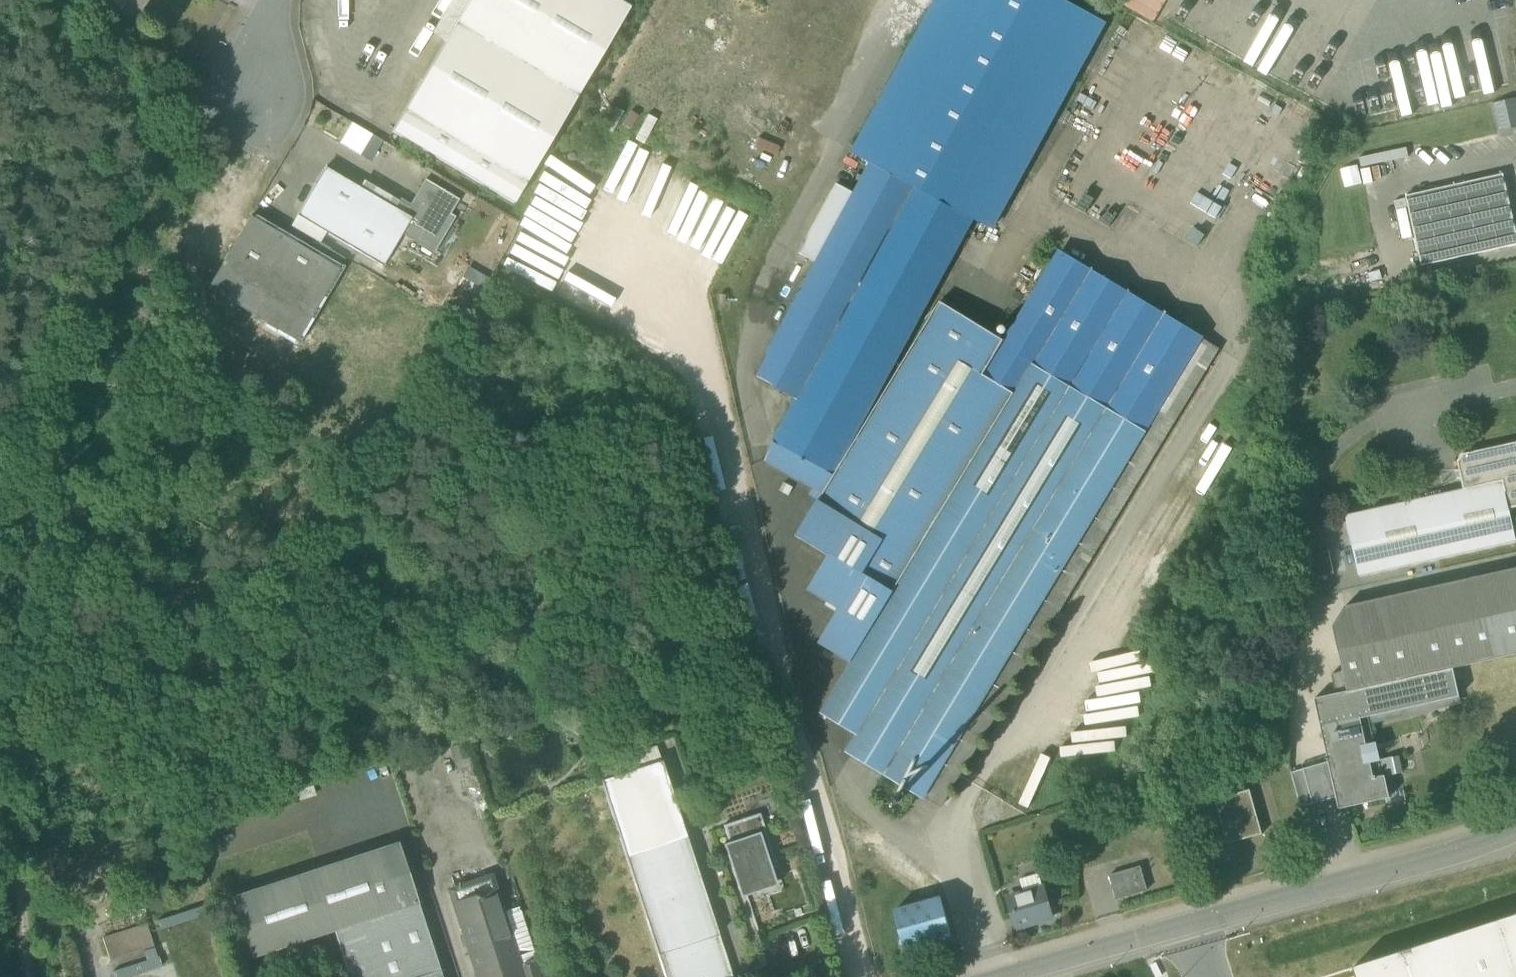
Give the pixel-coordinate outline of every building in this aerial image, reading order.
[(138,21),(150,0),(96,0),(116,12),(118,9),(138,21)] [(617,0),(469,0),(391,132),(513,204),(629,7),(617,0)] [(873,164),(973,219),(976,214),(996,225),(1107,23),(1086,12),(1064,0),(936,0),(855,148),(876,159),(873,164)] [(1122,7),(1156,20),(1163,0),(1125,0),(1122,7)] [(833,475),(973,219),(873,164),(856,195),(817,264),(756,377),(797,400),(774,443),(833,475)] [(322,230),(383,267),(402,234),(412,219),(405,215),(326,168),(297,216),(322,230)] [(1422,267),(1515,246),(1515,231),(1503,175),(1406,197),(1422,267)] [(402,234),(434,253),(455,217),(450,215),(459,200),(425,180),(405,215),(412,219),(402,234)] [(799,254),(817,264),(856,195),(837,184),(799,254)] [(291,226),(316,241),(322,230),(297,216),(291,226)] [(208,289),(297,342),(339,270),(309,252),(250,217),(208,289)] [(309,252),(339,270),(346,259),(315,241),(309,252)] [(848,752),(923,798),(1202,339),(1060,253),(986,375),(1016,394),(894,595),(852,664),(823,713),(858,735),(848,752)] [(824,494),(819,501),(883,540),(861,575),(894,595),(1016,394),(986,375),(984,375),(1004,341),(940,302),(835,476),(824,494)] [(1219,349),(1202,339),(923,798),(940,808),(1219,349)] [(764,461),(824,494),(835,476),(833,475),(774,443),(764,461)] [(1509,510),(1515,508),(1515,443),(1462,455),(1457,463),(1463,491),(1503,482),(1509,510)] [(1359,577),(1515,542),(1515,541),(1509,510),(1503,482),(1463,491),(1345,517),(1359,577)] [(780,491),(789,496),(793,488),(784,483),(780,491)] [(852,664),(894,595),(861,575),(883,540),(819,501),(818,501),(797,536),(829,556),(809,590),(840,609),(819,643),(852,664)] [(1485,576),(1504,658),(1515,655),(1515,569),(1485,576)] [(1331,675),(1336,695),(1453,669),(1504,658),(1485,576),(1345,607),(1333,626),(1343,672),(1331,675)] [(1459,697),(1453,669),(1336,695),(1314,699),(1321,728),(1361,719),(1459,697)] [(1374,779),(1382,777),(1370,725),(1461,705),(1459,697),(1361,719),(1374,779)] [(1336,798),(1339,809),(1390,798),(1385,776),(1382,777),(1374,779),(1361,719),(1321,728),(1328,762),(1336,798)] [(601,781),(627,858),(687,839),(662,762),(601,781)] [(1304,769),(1314,804),(1336,798),(1328,762),(1304,769)] [(1291,773),(1301,808),(1314,804),(1304,769),(1291,773)] [(1215,800),(1228,845),(1262,835),(1250,790),(1215,800)] [(723,844),(727,856),(732,854),(740,879),(771,869),(776,867),(759,814),(723,826),(729,843),(723,844)] [(665,976),(732,976),(687,839),(627,858),(665,976)] [(252,958),(334,931),(334,930),(417,903),(398,843),(232,897),(252,958)] [(776,886),(771,869),(740,879),(732,854),(727,856),(740,898),(746,896),(776,886)] [(1109,876),(1116,899),(1147,891),(1140,867),(1109,876)] [(1020,880),(1024,894),(1043,888),(1038,874),(1020,880)] [(452,892),(472,953),(509,941),(490,880),(452,892)] [(1052,918),(1043,888),(1024,894),(1008,898),(1017,928),(1052,918)] [(894,911),(905,950),(951,937),(941,898),(894,911)] [(417,903),(334,930),(334,931),(349,976),(420,976),(440,970),(417,903)] [(1353,968),(1356,976),(1515,976),(1515,916),(1353,968)] [(146,925),(102,939),(110,961),(154,947),(146,925)] [(480,976),(521,976),(518,968),(509,941),(472,953),(480,976)] [(521,976),(543,976),(538,961),(518,968),(521,976)]
